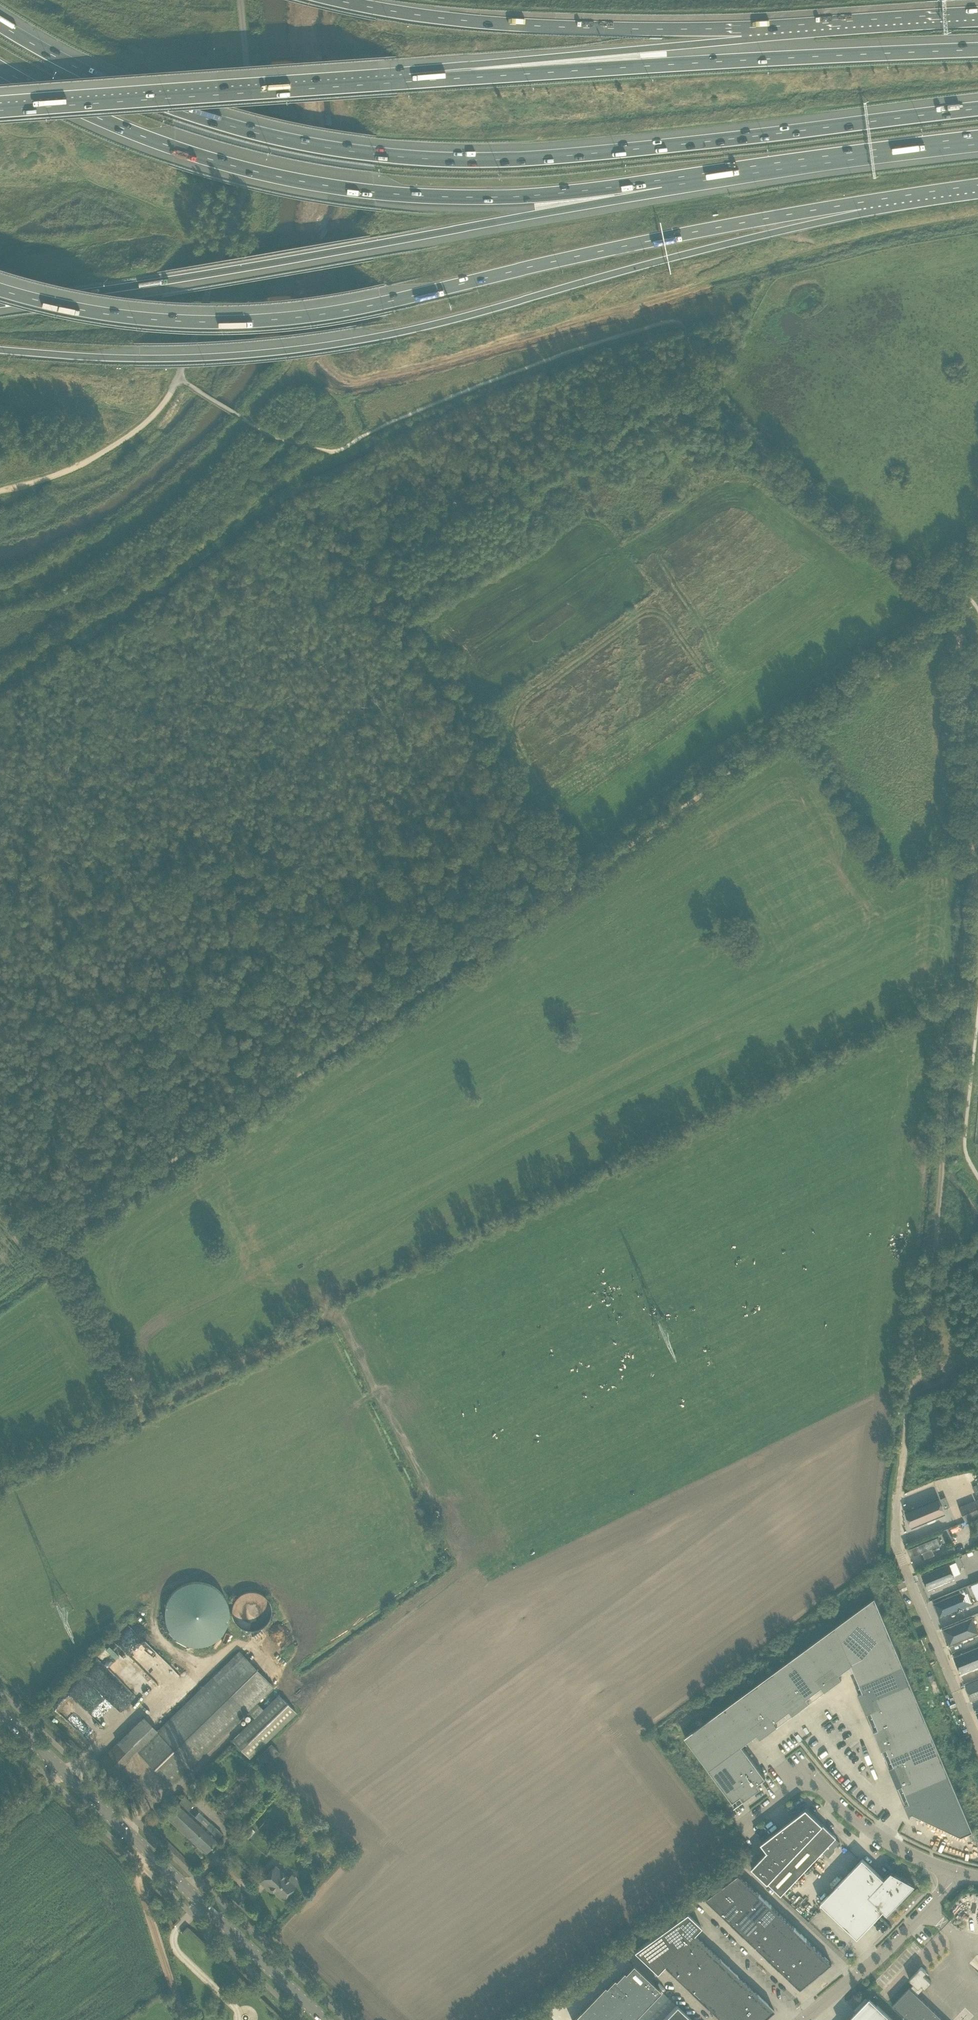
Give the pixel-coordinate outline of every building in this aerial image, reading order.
[(950,1507),(945,1497),(940,1499),(945,1509),(950,1507)] [(912,1527),(927,1520),(944,1513),(938,1498),(906,1511),(912,1527)] [(966,1521),(977,1516),(977,1499),(960,1507),(966,1521)] [(952,1538),(948,1528),(943,1530),(947,1540),(952,1538)] [(905,1544),(906,1548),(927,1540),(925,1536),(905,1544)] [(937,1537),(909,1549),(912,1556),(922,1552),(925,1558),(935,1555),(932,1548),(940,1545),(937,1537)] [(964,1565),(960,1556),(955,1558),(959,1567),(964,1565)] [(949,1564),(922,1575),(925,1582),(933,1579),(936,1586),(955,1578),(949,1564)] [(165,1613),(166,1620),(169,1627),(174,1634),(180,1639),(187,1642),(195,1644),(203,1643),(210,1641),(217,1637),(223,1631),(227,1624),(230,1616),(230,1608),(228,1600),(224,1593),(219,1587),(212,1582),(204,1579),(196,1579),(189,1580),(182,1582),(176,1586),(171,1592),(167,1598),(165,1605),(165,1613)] [(967,1605),(973,1602),(977,1600),(977,1581),(972,1583),(960,1588),(962,1592),(967,1605)] [(233,1615),(235,1621),(240,1626),(246,1629),(253,1630),(260,1628),(265,1625),(270,1620),(272,1614),(272,1608),(271,1602),(267,1597),(263,1593),(257,1590),(251,1590),(245,1591),(240,1594),(236,1598),(233,1603),(232,1609),(233,1615)] [(967,1605),(962,1592),(934,1604),(940,1616),(957,1609),(962,1607),(967,1605)] [(874,1597),(806,1648),(833,1684),(841,1678),(838,1674),(851,1665),(874,1597)] [(903,1664),(874,1597),(851,1665),(859,1683),(903,1664)] [(943,1629),(949,1644),(977,1633),(977,1632),(972,1617),(943,1629)] [(977,1667),(977,1647),(954,1657),(961,1674),(977,1667)] [(806,1648),(790,1659),(814,1692),(821,1687),(824,1691),(833,1684),(806,1648)] [(155,1730),(137,1749),(172,1785),(179,1778),(250,1712),(255,1718),(263,1709),(256,1702),(272,1686),(239,1651),(155,1730)] [(790,1659),(773,1671),(801,1708),(809,1702),(806,1698),(814,1692),(790,1659)] [(903,1664),(859,1683),(863,1691),(858,1693),(862,1703),(910,1683),(903,1664)] [(801,1708),(773,1671),(757,1683),(781,1716),(789,1710),(792,1714),(801,1708)] [(86,1676),(71,1692),(87,1708),(102,1692),(86,1676)] [(977,1698),(977,1680),(966,1685),(972,1700),(977,1698)] [(781,1716),(757,1683),(741,1695),(768,1732),(777,1726),(774,1722),(781,1716)] [(910,1683),(862,1703),(866,1713),(871,1711),(874,1720),(918,1701),(910,1683)] [(263,1709),(255,1718),(231,1739),(249,1758),(297,1713),(278,1694),(263,1709)] [(768,1732),(741,1695),(725,1707),(749,1740),(757,1734),(760,1738),(768,1732)] [(918,1701),(874,1720),(878,1728),(873,1730),(877,1740),(926,1720),(918,1701)] [(749,1740),(725,1707),(685,1736),(709,1770),(725,1757),(742,1745),(749,1740)] [(926,1720),(877,1740),(881,1750),(886,1748),(890,1756),(934,1738),(926,1720)] [(934,1738),(890,1756),(894,1765),(889,1767),(893,1777),(941,1756),(934,1738)] [(105,1753),(99,1759),(112,1773),(130,1755),(117,1741),(105,1753)] [(260,1754),(269,1763),(280,1752),(271,1744),(260,1754)] [(742,1745),(725,1757),(752,1794),(760,1788),(757,1783),(765,1778),(742,1745)] [(949,1775),(941,1756),(893,1777),(897,1787),(902,1785),(905,1793),(949,1775)] [(752,1794),(725,1757),(709,1770),(732,1802),(740,1796),(743,1800),(752,1794)] [(949,1775),(905,1793),(909,1802),(904,1804),(909,1816),(910,1816),(909,1814),(912,1813),(961,1836),(973,1831),(949,1775)] [(241,1782),(223,1801),(229,1807),(231,1809),(249,1789),(241,1782)] [(179,1802),(178,1801),(165,1815),(206,1853),(218,1839),(218,1838),(222,1834),(215,1827),(211,1832),(188,1810),(193,1805),(183,1797),(179,1802)] [(797,1819),(789,1828),(819,1855),(836,1837),(806,1808),(795,1816),(797,1819)] [(244,1835),(248,1838),(255,1831),(251,1827),(244,1835)] [(776,1831),(768,1837),(774,1843),(772,1846),(801,1874),(819,1855),(789,1828),(781,1836),(776,1831)] [(774,1843),(768,1837),(761,1843),(767,1851),(751,1867),(781,1895),(801,1874),(772,1846),(774,1843)] [(900,1901),(915,1885),(891,1872),(884,1879),(862,1858),(820,1903),(857,1938),(883,1910),(887,1914),(899,1901),(900,1901)] [(295,1885),(274,1866),(260,1882),(268,1889),(270,1887),(283,1899),(295,1885)] [(738,1874),(722,1886),(735,1899),(749,1884),(738,1874)] [(749,1884),(735,1899),(746,1909),(760,1895),(759,1894),(749,1884)] [(735,1899),(722,1886),(706,1899),(721,1913),(735,1899)] [(771,1905),(760,1895),(746,1909),(757,1920),(771,1905)] [(735,1899),(721,1913),(732,1923),(731,1923),(732,1924),(746,1909),(735,1899)] [(771,1906),(771,1905),(757,1920),(765,1927),(779,1913),(771,1906)] [(757,1920),(746,1909),(732,1924),(743,1935),(757,1920)] [(694,1934),(701,1927),(687,1913),(660,1932),(679,1950),(694,1934)] [(787,1921),(779,1913),(765,1927),(773,1935),(787,1921)] [(757,1920),(743,1935),(744,1935),(751,1942),(765,1927),(757,1920)] [(794,1927),(787,1921),(773,1935),(781,1942),(795,1928),(794,1927)] [(773,1935),(765,1927),(751,1942),(759,1949),(773,1935)] [(795,1928),(781,1942),(792,1953),(806,1938),(795,1928)] [(679,1950),(660,1932),(634,1951),(657,1973),(664,1966),(663,1965),(679,1950)] [(694,1934),(679,1950),(690,1960),(705,1944),(694,1934)] [(781,1942),(773,1935),(759,1949),(767,1957),(781,1942)] [(807,1939),(806,1938),(792,1953),(803,1963),(817,1949),(807,1939)] [(781,1942),(767,1957),(778,1968),(792,1953),(781,1942)] [(705,1944),(690,1960),(698,1968),(712,1952),(705,1944)] [(817,1949),(803,1963),(816,1976),(832,1963),(817,1949)] [(690,1960),(679,1950),(663,1965),(664,1966),(674,1976),(690,1960)] [(720,1959),(712,1952),(698,1968),(706,1975),(721,1959),(720,1959)] [(792,1953),(778,1968),(779,1969),(779,1968),(789,1978),(803,1963),(792,1953)] [(729,1967),(721,1959),(706,1975),(714,1983),(729,1967)] [(690,1960),(674,1976),(682,1984),(698,1968),(690,1960)] [(816,1976),(803,1963),(789,1978),(800,1989),(816,1976)] [(624,1971),(623,1971),(636,1984),(644,1975),(633,1964),(631,1967),(625,1972),(625,1973),(624,1971)] [(926,1971),(921,1966),(909,1979),(914,1984),(910,1988),(909,1988),(892,2005),(908,2019),(944,2019),(914,1992),(921,1985),(925,1988),(931,1982),(923,1974),(926,1971)] [(737,1975),(729,1967),(714,1983),(721,1990),(737,1975)] [(706,1975),(698,1968),(682,1984),(690,1990),(689,1990),(690,1991),(706,1975)] [(614,1978),(614,1979),(628,1992),(636,1984),(623,1971),(621,1974),(616,1979),(615,1980),(614,1978)] [(644,1975),(636,1984),(652,1999),(653,1998),(658,1993),(660,1991),(644,1975)] [(714,1983),(706,1975),(690,1991),(698,1999),(714,1983)] [(737,1975),(721,1990),(732,2001),(747,1985),(737,1975)] [(604,1986),(620,2001),(628,1992),(614,1979),(612,1981),(606,1987),(604,1986)] [(721,1990),(714,1983),(698,1999),(706,2006),(721,1990)] [(636,1984),(628,1992),(644,2008),(645,2007),(650,2001),(652,1999),(636,1984)] [(757,1994),(747,1985),(732,2001),(744,2011),(759,1995),(757,1994)] [(597,1994),(596,1994),(612,2010),(620,2001),(604,1986),(602,1988),(597,1994)] [(721,1990),(706,2006),(707,2007),(717,2017),(732,2001),(721,1990)] [(628,1992),(620,2001),(636,2016),(637,2016),(642,2010),(644,2008),(628,1992)] [(589,2002),(588,2003),(604,2018),(612,2010),(596,1994),(594,1997),(589,2002)] [(759,1995),(744,2011),(753,2019),(762,2019),(774,2010),(759,1995)] [(869,1997),(848,2019),(893,2019),(869,1997)] [(612,2010),(623,2019),(632,2019),(634,2018),(636,2016),(620,2001),(612,2010)] [(732,2001),(717,2017),(721,2019),(735,2019),(744,2011),(732,2001)] [(580,2011),(589,2019),(602,2019),(604,2018),(588,2003),(586,2005),(580,2011)] [(676,2005),(663,2019),(692,2019),(676,2005)] [(604,2018),(606,2019),(623,2019),(612,2010),(604,2018)] [(572,2019),(589,2019),(580,2011),(578,2014),(572,2019)] [(735,2019),(753,2019),(744,2011),(735,2019)]
